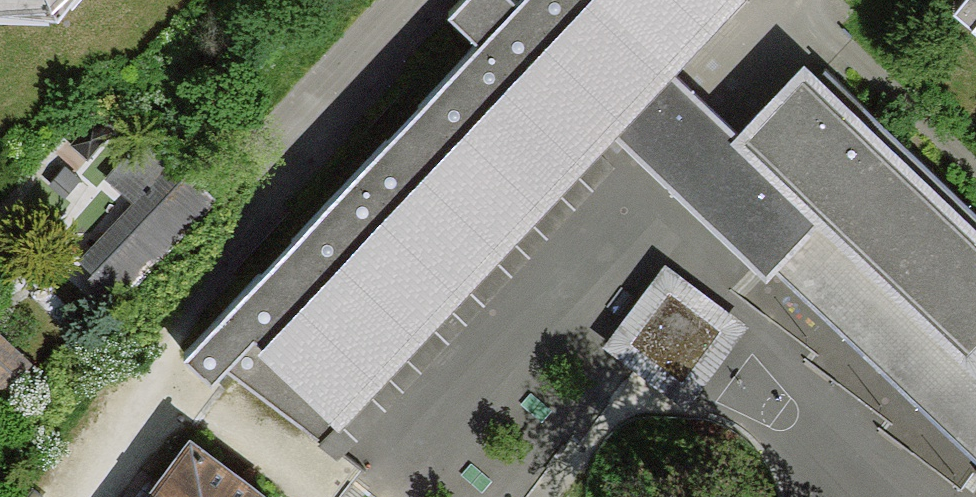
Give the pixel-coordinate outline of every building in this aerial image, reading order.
[(702,96),(652,45),(660,37),(683,62),(747,0),(462,0),(451,11),(480,41),(578,125),(591,110),(645,161),(702,96)] [(578,125),(480,41),(184,352),(212,379),(225,366),(328,443),(348,419),(336,407),(359,383),(372,395),(412,353),(399,341),(423,317),(435,328),(474,286),(462,274),(486,249),(498,261),(538,218),(526,207),(550,183),(562,195),(601,152),(589,141),(593,137),(578,125)] [(645,161),(769,276),(777,267),(975,454),(975,209),(837,78),(828,88),(807,67),(741,132),(702,96),(645,161)] [(220,203),(145,137),(105,179),(133,203),(78,262),(92,276),(85,282),(117,311),(220,203)] [(741,320),(662,261),(603,340),(682,399),(741,320)] [(5,387),(37,353),(0,318),(0,383),(5,387)] [(193,441),(151,496),(266,496),(193,441)]
